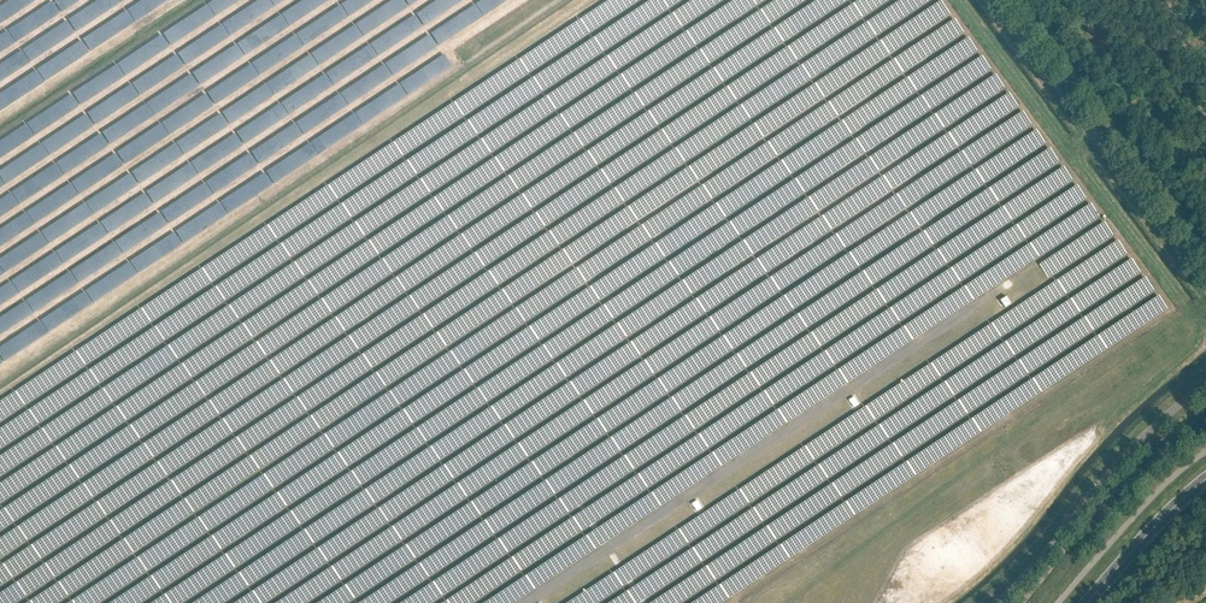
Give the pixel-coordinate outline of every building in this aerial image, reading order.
[(59,10),(77,0),(54,0),(59,10)] [(24,16),(29,25),(22,28),(24,32),(58,15),(52,3),(24,16)] [(130,86),(86,110),(93,123),(125,107),(126,108),(138,102),(130,86)] [(56,147),(92,127),(86,116),(50,135),(56,147)] [(85,159),(106,144),(99,134),(78,148),(85,159)] [(82,175),(91,187),(122,165),(114,153),(82,175)] [(1011,304),(1007,297),(999,303),(1003,309),(1011,304)]
